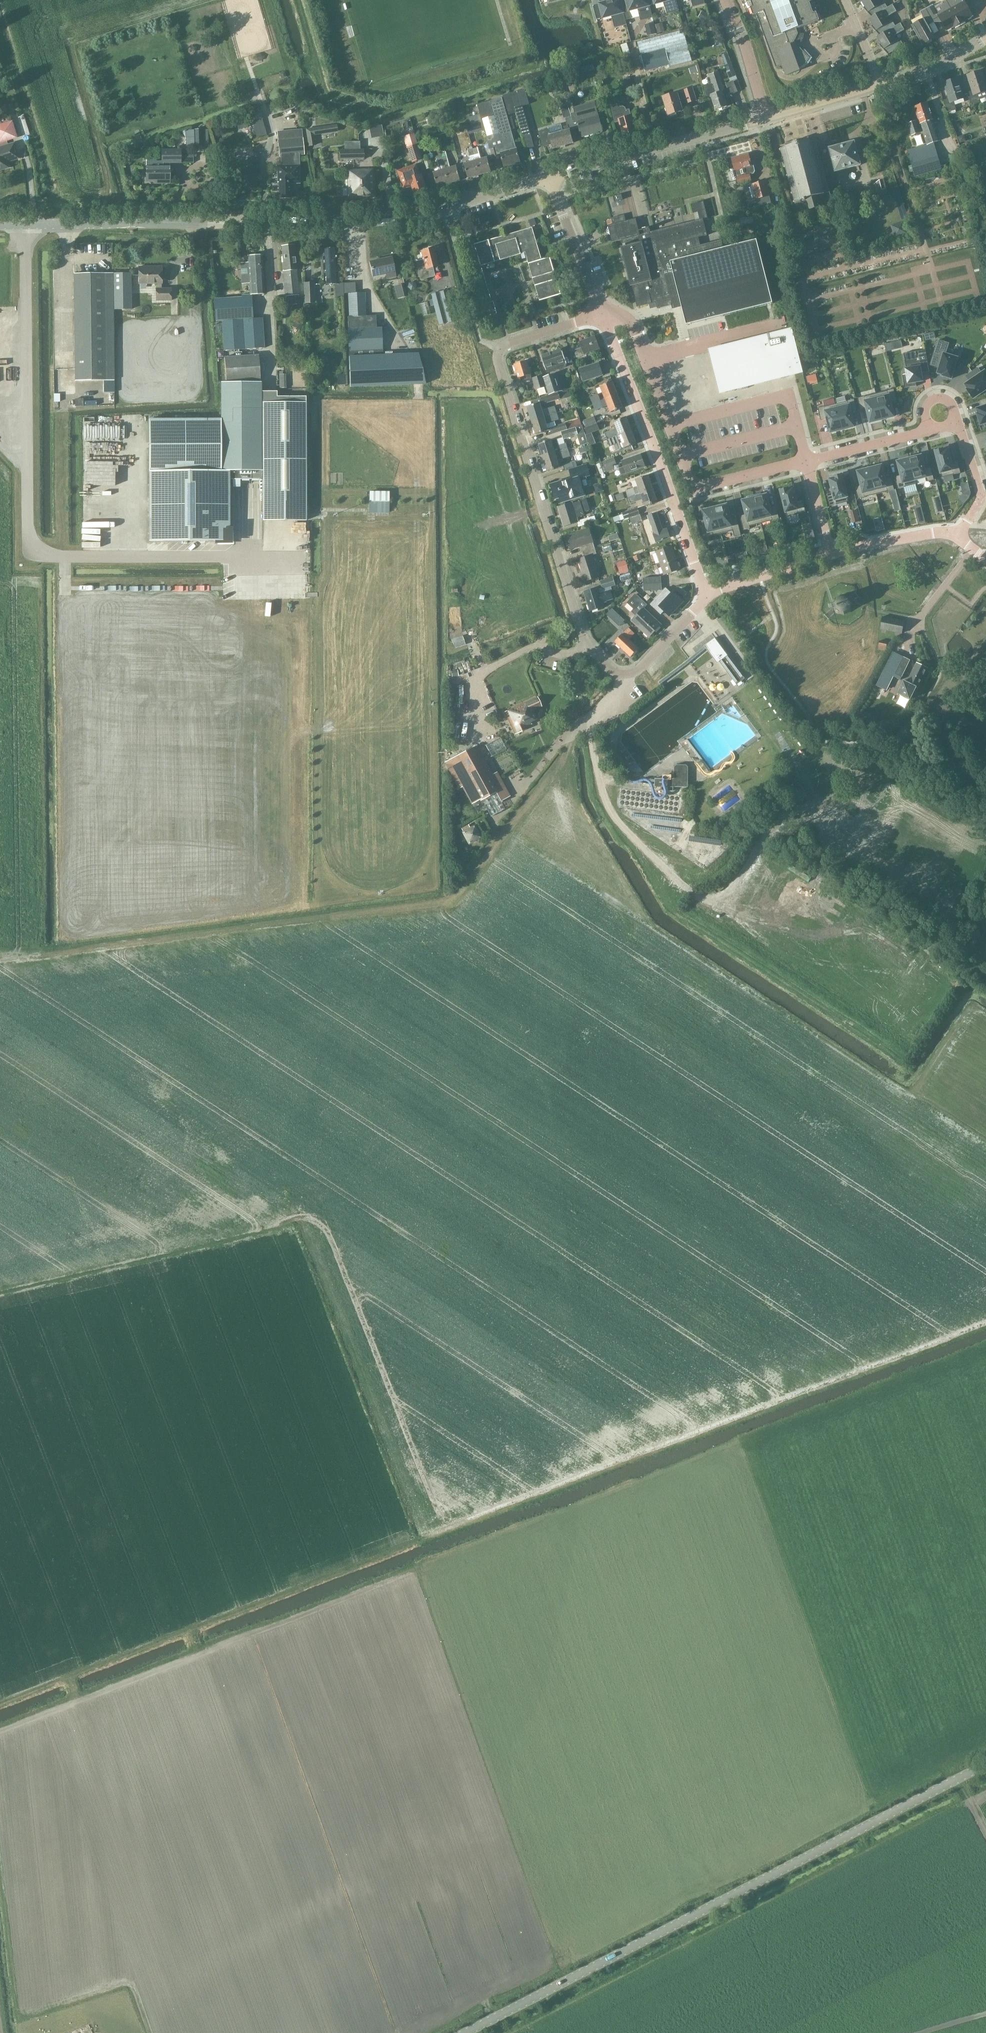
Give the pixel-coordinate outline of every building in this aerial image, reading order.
[(623,0),(599,0),(600,2),(597,2),(598,4),(593,5),(596,19),(601,18),(602,19),(611,17),(614,28),(626,24),(624,13),(625,13),(624,12),(626,11),(623,0)] [(626,11),(624,12),(625,13),(624,13),(625,20),(631,19),(629,12),(638,10),(640,21),(653,18),(650,7),(651,6),(651,5),(652,5),(651,0),(623,0),(626,11)] [(652,5),(653,4),(654,5),(664,3),(666,14),(679,11),(676,0),(651,0),(652,5)] [(752,5),(750,6),(753,14),(756,13),(776,67),(782,65),(786,75),(800,70),(799,68),(802,66),(803,65),(806,63),(807,62),(809,59),(810,58),(794,41),(795,40),(797,34),(798,33),(796,28),(795,28),(795,26),(797,25),(798,28),(819,20),(816,13),(818,12),(813,0),(812,0),(751,0),(752,5)] [(867,9),(865,10),(867,12),(868,12),(869,11),(872,16),(887,7),(884,1),(881,3),(879,0),(861,0),(867,9)] [(960,24),(946,0),(938,0),(940,3),(939,3),(942,9),(937,12),(933,4),(926,8),(933,20),(939,17),(946,30),(953,26),(954,27),(960,24)] [(960,24),(966,20),(965,19),(972,15),(964,1),(963,1),(962,0),(946,0),(960,24)] [(892,4),(887,7),(872,16),(869,18),(875,27),(873,29),(875,31),(876,31),(875,30),(877,29),(880,35),(895,26),(892,20),(889,22),(886,17),(896,11),(892,4)] [(934,22),(933,20),(926,8),(920,11),(924,18),(912,25),(923,44),(935,37),(928,25),(934,22)] [(662,23),(655,25),(657,34),(665,32),(662,23)] [(900,23),(895,26),(880,35),(877,36),(882,46),(881,47),(883,50),(884,49),(883,49),(885,48),(888,53),(887,53),(887,54),(888,54),(903,45),(900,39),(897,40),(894,36),(904,30),(900,23)] [(654,24),(646,26),(648,35),(656,33),(654,24)] [(692,61),(690,55),(683,30),(637,42),(641,55),(645,72),(670,65),(670,67),(692,61)] [(256,54),(253,59),(257,61),(262,60),(265,56),(260,53),(256,54)] [(698,74),(696,65),(690,67),(692,75),(698,74)] [(980,102),(979,100),(985,98),(985,85),(981,70),(967,75),(973,91),(967,93),(971,105),(980,102)] [(709,74),(712,84),(704,86),(707,96),(711,95),(716,110),(727,106),(722,91),(724,91),(718,71),(709,74)] [(736,79),(734,73),(728,75),(731,81),(736,79)] [(954,101),(964,98),(958,78),(945,82),(950,98),(944,100),(948,112),(957,109),(954,101)] [(730,95),(737,92),(733,81),(726,84),(730,95)] [(696,100),(692,87),(682,90),(682,91),(678,93),(677,92),(663,96),(669,115),(682,111),(679,100),(685,98),(687,103),(696,100)] [(508,115),(515,113),(510,93),(503,95),(508,115)] [(515,128),(512,117),(508,118),(502,98),(477,105),(480,114),(469,117),(471,125),(483,122),(493,160),(500,159),(499,154),(501,154),(505,168),(520,164),(516,149),(510,130),(515,128)] [(568,130),(569,130),(579,127),(581,137),(601,131),(593,102),(573,108),(574,111),(570,112),(571,116),(565,118),(567,125),(560,127),(561,131),(550,135),(548,131),(546,131),(545,128),(537,131),(542,147),(550,145),(552,149),(572,143),(568,130)] [(623,135),(636,132),(632,116),(630,109),(626,110),(625,108),(623,107),(621,107),(620,103),(611,106),(615,122),(620,121),(623,135)] [(915,177),(941,168),(933,143),(940,140),(928,103),(914,108),(918,121),(907,125),(911,136),(920,133),(917,126),(920,125),(927,144),(907,151),(915,177)] [(266,135),(262,118),(252,121),(255,137),(266,135)] [(16,137),(12,122),(0,125),(0,142),(16,137)] [(337,132),(336,124),(305,128),(308,146),(315,145),(314,135),(337,132)] [(193,130),(193,145),(204,144),(203,129),(193,130)] [(304,154),(301,130),(278,132),(280,157),(281,156),(281,166),(277,166),(277,182),(279,182),(279,198),(290,198),(290,182),(291,182),(291,183),(298,183),(298,181),(299,181),(298,155),(304,154)] [(527,150),(533,148),(530,135),(523,137),(527,150)] [(829,182),(827,183),(825,176),(827,175),(826,174),(824,174),(834,171),(834,172),(835,172),(858,166),(860,165),(854,143),(829,149),(829,146),(828,146),(819,146),(820,143),(818,141),(817,141),(816,139),(810,141),(809,137),(785,144),(786,147),(780,149),(778,149),(778,150),(780,150),(783,158),(781,158),(781,159),(783,168),(785,167),(787,175),(785,175),(786,177),(788,176),(790,184),(788,184),(788,185),(790,185),(792,192),(790,193),(791,194),(793,193),(795,201),(793,202),(793,203),(795,202),(798,212),(807,209),(808,211),(822,207),(822,205),(832,202),(829,193),(831,192),(831,191),(829,192),(827,184),(829,183),(829,182)] [(471,142),(473,149),(476,161),(480,175),(491,172),(487,158),(481,160),(478,148),(477,148),(475,140),(471,142)] [(422,160),(422,159),(417,144),(410,147),(408,148),(412,163),(422,160)] [(17,157),(13,145),(0,149),(0,169),(7,167),(5,161),(17,157)] [(339,150),(339,160),(363,159),(363,149),(339,150)] [(480,175),(476,161),(473,149),(467,150),(471,162),(465,164),(469,178),(480,175)] [(180,150),(161,150),(161,161),(146,161),(146,166),(146,182),(158,182),(158,183),(169,183),(169,167),(169,162),(193,162),(193,154),(180,154),(180,150)] [(446,152),(441,153),(445,169),(449,183),(460,180),(457,166),(450,168),(446,152)] [(449,183),(445,169),(441,153),(440,153),(441,155),(436,156),(440,170),(434,172),(437,186),(449,183)] [(751,181),(750,174),(753,173),(755,171),(753,166),(751,166),(748,154),(731,158),(734,169),(730,169),(733,180),(736,179),(738,184),(751,181)] [(215,155),(206,155),(206,163),(215,163),(215,155)] [(959,164),(956,155),(950,157),(952,166),(959,164)] [(427,169),(432,168),(430,159),(424,160),(427,169)] [(398,171),(401,179),(404,188),(412,185),(414,193),(426,189),(421,174),(418,176),(414,165),(398,171)] [(347,170),(347,197),(373,197),(372,169),(347,170)] [(765,181),(752,185),(753,185),(757,198),(755,199),(756,199),(769,196),(769,195),(768,196),(764,182),(766,182),(765,181)] [(608,226),(612,242),(622,240),(623,246),(620,247),(621,248),(623,257),(630,286),(632,286),(637,307),(647,304),(651,303),(652,308),(657,307),(657,308),(671,305),(672,309),(681,306),(686,325),(725,315),(773,303),(757,240),(723,248),(721,240),(707,243),(695,246),(693,239),(707,235),(703,219),(707,218),(703,201),(691,204),(693,213),(698,212),(700,219),(650,232),(649,227),(639,230),(636,219),(626,221),(624,215),(621,216),(611,218),(613,224),(608,226)] [(527,260),(528,259),(541,300),(561,294),(556,279),(554,272),(550,257),(541,259),(532,227),(513,233),(511,233),(497,238),(489,240),(474,244),(480,263),(481,266),(495,262),(495,261),(500,260),(521,254),(525,252),(527,260)] [(285,297),(300,295),(297,269),(295,269),(293,245),(282,247),(285,271),(282,271),(285,297)] [(432,267),(437,265),(433,248),(421,251),(425,266),(417,268),(420,279),(434,276),(432,267)] [(322,249),(322,259),(320,259),(321,275),(323,275),(324,285),(337,284),(336,249),(322,249)] [(247,256),(250,295),(251,295),(264,294),(261,255),(247,256)] [(386,278),(395,276),(391,257),(369,261),(372,277),(385,274),(386,278)] [(161,288),(161,276),(161,267),(138,267),(138,284),(155,284),(156,301),(171,300),(170,288),(161,288)] [(130,273),(74,274),(75,381),(103,381),(103,393),(114,392),(114,380),(113,309),(131,309),(130,273)] [(305,303),(314,303),(313,283),(304,283),(305,303)] [(349,350),(382,349),(381,328),(376,328),(375,315),(366,315),(365,292),(350,293),(350,290),(348,290),(349,316),(347,316),(349,350)] [(454,320),(446,290),(430,294),(438,324),(454,320)] [(224,350),(264,348),(262,318),(253,318),(251,295),(250,295),(241,295),(241,297),(214,299),(215,321),(222,320),(224,350)] [(424,316),(430,314),(427,302),(420,303),(424,316)] [(788,331),(787,331),(711,351),(716,370),(721,389),(760,380),(760,382),(762,381),(762,379),(776,375),(777,378),(779,377),(778,375),(793,371),(798,370),(788,331)] [(576,357),(599,348),(595,336),(579,342),(581,348),(574,350),(576,357)] [(937,373),(942,375),(941,375),(941,376),(942,376),(950,378),(950,379),(951,379),(951,378),(957,358),(945,354),(948,343),(938,340),(930,365),(939,367),(937,373)] [(541,356),(546,369),(547,371),(549,373),(565,367),(566,365),(566,363),(561,349),(541,356)] [(925,350),(904,353),(906,368),(905,368),(906,375),(902,375),(902,376),(903,376),(905,387),(915,385),(915,386),(916,386),(916,383),(923,381),(920,367),(928,366),(925,350)] [(235,356),(224,357),(226,382),(260,382),(260,379),(258,355),(242,356),(241,352),(235,352),(235,356)] [(418,353),(410,354),(348,356),(350,387),(425,384),(418,353)] [(521,381),(522,383),(532,379),(531,375),(531,374),(527,361),(514,365),(519,378),(517,379),(518,382),(521,381)] [(584,381),(603,375),(598,363),(579,369),(584,381)] [(967,390),(973,398),(983,391),(985,394),(985,393),(985,375),(984,372),(981,374),(977,368),(965,376),(969,382),(965,385),(968,389),(967,390)] [(556,373),(553,374),(543,377),(546,386),(549,395),(561,391),(556,373)] [(543,377),(542,375),(532,378),(536,390),(546,386),(543,377)] [(600,385),(605,399),(618,394),(613,381),(600,385)] [(305,396),(276,396),(276,391),(261,391),(260,382),(226,382),(221,382),(221,419),(149,419),(149,541),(216,541),(216,542),(231,542),(231,529),(229,529),(229,479),(262,479),(262,520),(306,520),(305,396)] [(894,389),(875,394),(882,419),(894,416),(890,403),(897,401),(894,389)] [(558,393),(560,398),(561,400),(570,397),(568,390),(558,393)] [(543,410),(542,409),(541,404),(543,403),(560,398),(558,392),(541,397),(535,399),(537,404),(528,407),(532,420),(557,412),(555,406),(543,410)] [(593,404),(593,403),(600,401),(598,394),(590,397),(593,404)] [(623,408),(618,394),(605,399),(601,400),(593,403),(596,410),(608,406),(610,412),(623,408)] [(866,409),(870,422),(882,419),(875,394),(857,398),(860,410),(866,409)] [(817,408),(820,420),(827,419),(830,432),(842,429),(835,404),(833,398),(823,401),(825,406),(817,408)] [(835,404),(842,429),(854,426),(851,413),(857,411),(854,399),(835,404)] [(981,424),(983,423),(985,426),(985,399),(981,401),(983,407),(977,409),(979,414),(978,414),(981,424)] [(559,419),(557,412),(532,420),(536,434),(542,432),(544,432),(543,431),(548,430),(546,423),(559,419)] [(586,427),(596,423),(594,416),(583,421),(586,427)] [(607,440),(620,434),(631,430),(626,417),(615,421),(614,422),(616,429),(604,433),(607,440)] [(567,429),(565,423),(550,428),(552,434),(567,429)] [(599,430),(597,423),(584,428),(587,435),(599,430)] [(563,439),(584,433),(582,425),(561,432),(563,439)] [(637,443),(631,430),(620,434),(607,440),(609,446),(609,447),(617,444),(619,450),(624,448),(625,447),(637,443)] [(556,453),(560,452),(568,450),(568,449),(566,443),(559,445),(557,438),(552,440),(546,441),(544,441),(544,442),(539,443),(543,457),(556,453)] [(943,450),(943,449),(935,451),(942,478),(961,473),(958,461),(951,462),(948,449),(943,450)] [(570,456),(568,450),(560,452),(562,459),(570,456)] [(560,467),(556,453),(543,457),(547,471),(560,467)] [(622,460),(624,466),(618,468),(621,475),(645,466),(640,454),(622,460)] [(921,456),(909,459),(916,484),(917,484),(915,479),(926,477),(927,481),(934,480),(931,468),(925,469),(921,456)] [(616,464),(614,459),(614,458),(603,462),(607,472),(614,469),(613,465),(616,464)] [(901,475),(895,477),(898,489),(904,487),(905,494),(917,491),(916,484),(909,459),(898,462),(901,475)] [(574,468),(575,471),(576,475),(588,472),(587,467),(586,464),(574,468)] [(891,478),(885,479),(881,466),(869,469),(876,494),(894,490),(891,478)] [(869,469),(857,472),(861,485),(855,487),(858,499),(876,494),(869,469)] [(579,487),(574,475),(566,477),(567,479),(552,483),(556,497),(561,496),(562,501),(585,494),(583,486),(579,487)] [(841,475),(834,477),(834,478),(829,479),(833,492),(826,494),(829,506),(848,501),(841,475)] [(625,490),(628,497),(653,489),(648,476),(636,480),(638,486),(625,490)] [(968,482),(961,484),(964,493),(971,493),(969,487),(968,482)] [(806,512),(803,500),(796,502),(793,488),(788,489),(788,488),(780,490),(787,517),(806,512)] [(657,502),(653,489),(628,497),(630,504),(643,499),(645,506),(657,502)] [(617,501),(625,498),(623,492),(615,495),(617,501)] [(388,512),(388,493),(369,493),(368,512),(388,512)] [(754,496),(761,524),(779,519),(776,507),(770,509),(767,495),(761,496),(760,494),(754,496)] [(761,524),(754,496),(747,497),(748,500),(742,501),(746,515),(740,516),(744,530),(750,529),(750,526),(761,524)] [(940,497),(934,498),(937,512),(943,510),(940,497)] [(571,503),(558,507),(561,517),(560,518),(559,519),(561,524),(562,525),(563,524),(564,526),(577,522),(577,521),(576,518),(584,515),(583,512),(589,510),(586,499),(579,501),(572,503),(571,503)] [(727,505),(715,508),(721,533),(733,530),(734,536),(741,535),(736,517),(730,518),(727,505)] [(921,505),(914,507),(918,524),(925,522),(921,505)] [(624,519),(640,514),(637,508),(622,513),(624,519)] [(715,508),(703,511),(706,524),(700,526),(704,543),(711,541),(710,536),(721,533),(715,508)] [(648,516),(652,526),(646,528),(648,535),(653,534),(656,542),(670,537),(667,528),(662,529),(656,513),(648,516)] [(624,519),(622,514),(620,515),(613,517),(615,522),(622,520),(624,519)] [(633,528),(643,525),(640,515),(630,518),(633,528)] [(595,522),(593,516),(577,521),(577,522),(579,527),(595,522)] [(594,547),(589,529),(567,536),(571,549),(580,546),(581,551),(594,547)] [(610,542),(619,539),(618,533),(608,536),(610,542)] [(619,540),(599,546),(601,552),(621,546),(619,540)] [(594,547),(581,551),(583,558),(578,559),(585,582),(598,578),(592,555),(597,554),(594,547)] [(656,552),(660,563),(657,564),(658,568),(661,567),(663,574),(678,569),(671,547),(656,552)] [(629,571),(626,560),(616,563),(620,574),(629,571)] [(604,607),(603,602),(614,599),(611,590),(612,590),(611,586),(616,585),(613,577),(600,581),(602,588),(598,589),(598,587),(584,592),(590,611),(604,607)] [(671,594),(666,588),(650,605),(661,614),(664,611),(669,616),(676,607),(677,608),(683,601),(681,599),(683,597),(677,591),(675,593),(673,591),(671,594)] [(647,605),(635,593),(627,602),(634,609),(631,612),(635,615),(631,620),(649,637),(661,625),(643,608),(647,605)] [(850,610),(852,603),(847,596),(839,595),(833,598),(831,607),(836,614),(844,614),(850,610)] [(904,621),(882,617),(880,629),(902,633),(904,621)] [(629,628),(626,632),(616,642),(631,656),(638,649),(629,640),(635,633),(629,628)] [(745,678),(728,655),(715,638),(706,644),(719,661),(720,661),(736,684),(745,678)] [(900,681),(909,663),(901,659),(894,655),(877,687),(884,691),(891,676),(900,681)] [(688,663),(687,661),(659,682),(660,684),(688,663)] [(917,688),(927,668),(916,663),(907,682),(903,681),(897,693),(910,700),(916,687),(917,688)] [(541,706),(537,697),(505,712),(515,734),(517,733),(526,729),(525,727),(531,724),(530,722),(537,719),(532,710),(541,706)] [(455,782),(467,776),(480,800),(481,800),(490,817),(505,809),(495,792),(500,790),(476,745),(456,756),(445,762),(455,782)] [(674,787),(684,787),(688,787),(688,784),(688,767),(686,765),(676,765),(674,767),(674,779),(672,779),(672,775),(663,775),(663,779),(655,779),(655,787),(665,787),(665,791),(674,791),(674,787)] [(785,791),(797,782),(791,773),(778,781),(785,791)] [(805,793),(798,783),(790,788),(794,793),(798,790),(802,796),(805,793)] [(471,828),(469,824),(461,829),(468,843),(479,837),(473,827),(471,828)]
